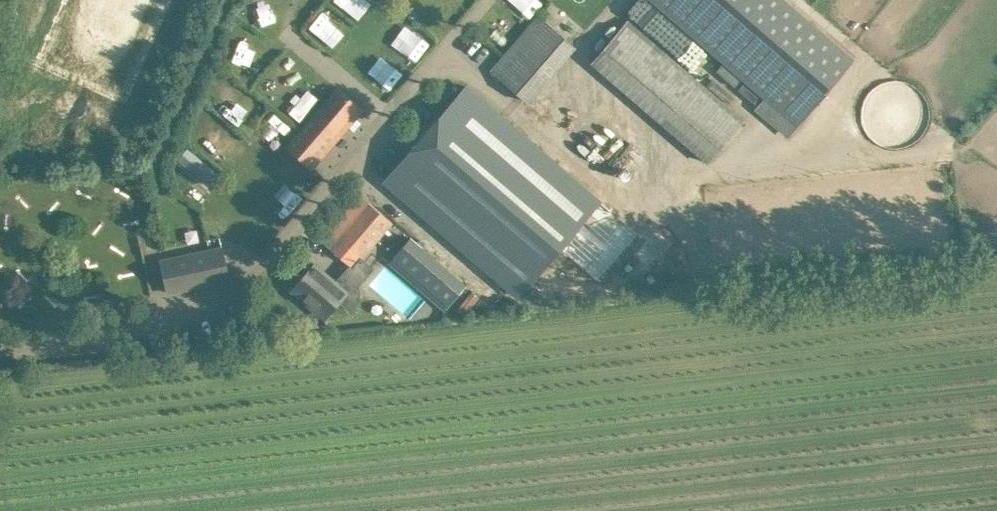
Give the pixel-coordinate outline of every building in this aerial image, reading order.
[(263,22),(269,0),(256,0),(251,19),(263,22)] [(350,14),(364,0),(337,0),(350,14)] [(798,125),(854,60),(784,0),(653,0),(798,125)] [(312,31),(322,38),(335,19),(325,13),(312,31)] [(522,101),(573,47),(537,13),(486,67),(522,101)] [(232,32),(224,53),(246,61),(254,41),(232,32)] [(467,86),(384,180),(517,295),(548,261),(556,268),(567,255),(597,280),(638,233),(467,86)] [(359,107),(338,88),(336,87),(285,146),(308,166),(335,135),(359,107)] [(566,127),(576,126),(574,102),(565,103),(566,127)] [(368,201),(329,246),(349,264),(353,267),(361,257),(392,222),(383,214),(368,201)] [(465,285),(410,237),(389,262),(444,309),(465,285)] [(162,259),(169,290),(230,277),(223,246),(162,259)] [(301,253),(289,266),(302,277),(292,289),(305,300),(309,295),(329,313),(339,301),(349,310),(360,298),(360,282),(373,267),(361,257),(353,267),(349,264),(336,280),(314,263),(301,253)]
